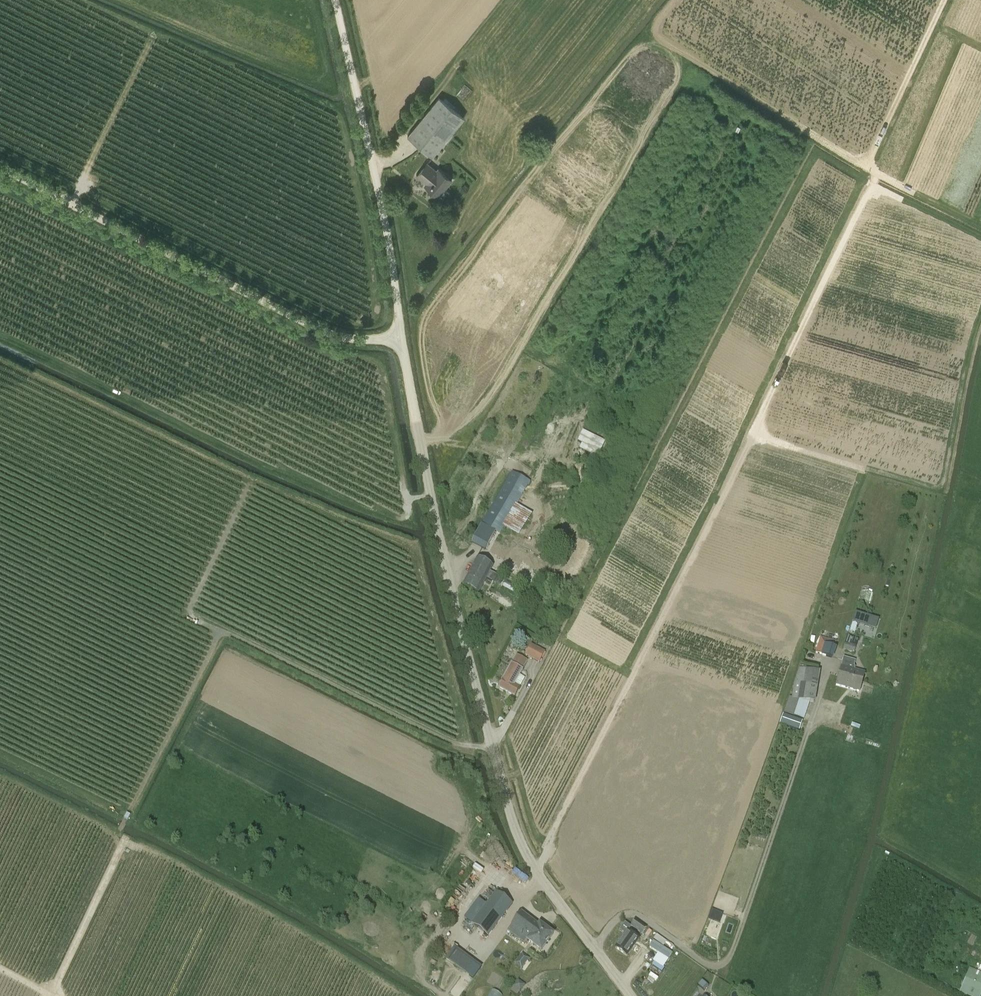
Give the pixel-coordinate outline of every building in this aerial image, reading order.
[(432,157),(464,118),(438,97),(407,136),(432,157)] [(428,185),(426,187),(438,197),(452,180),(438,168),(436,170),(426,162),(416,175),(428,185)] [(515,547),(509,544),(511,541),(515,543),(532,515),(517,505),(531,482),(527,480),(539,459),(530,455),(519,476),(511,472),(481,524),(482,524),(471,545),(518,568),(526,553),(524,552),(523,551),(527,545),(518,541),(515,547)] [(505,573),(493,567),(477,558),(462,585),(478,594),(489,574),(501,581),(505,573)] [(863,600),(872,601),(873,592),(864,591),(863,600)] [(876,629),(879,619),(856,612),(853,622),(876,629)] [(852,622),(849,631),(855,633),(857,624),(852,622)] [(832,659),(836,648),(835,647),(837,641),(820,636),(815,653),(821,654),(820,656),(832,659)] [(845,642),(843,650),(854,653),(856,646),(845,642)] [(545,652),(531,645),(525,656),(539,664),(545,652)] [(515,684),(523,670),(522,670),(527,660),(516,654),(511,664),(502,679),(503,679),(498,688),(514,696),(520,687),(515,684)] [(854,670),(855,668),(854,666),(855,661),(843,658),(841,667),(839,676),(836,686),(859,692),(862,683),(865,673),(854,670)] [(815,703),(819,672),(800,669),(797,678),(796,687),(794,687),(792,698),(789,697),(783,713),(804,720),(809,703),(815,703)] [(780,724),(799,731),(802,722),(783,715),(780,724)] [(504,919),(513,906),(496,895),(486,909),(504,919)] [(522,913),(507,931),(524,944),(527,940),(541,950),(554,934),(539,923),(538,925),(522,913)] [(635,920),(630,926),(642,935),(647,928),(635,920)] [(638,939),(627,931),(629,929),(621,924),(616,931),(623,936),(615,948),(627,956),(638,939)] [(649,963),(660,970),(672,952),(651,939),(646,946),(656,952),(649,963)] [(471,976),(480,961),(451,945),(443,959),(471,976)] [(520,953),(515,962),(522,966),(527,957),(520,953)] [(970,995),(980,995),(980,978),(968,972),(960,992),(970,995)]
